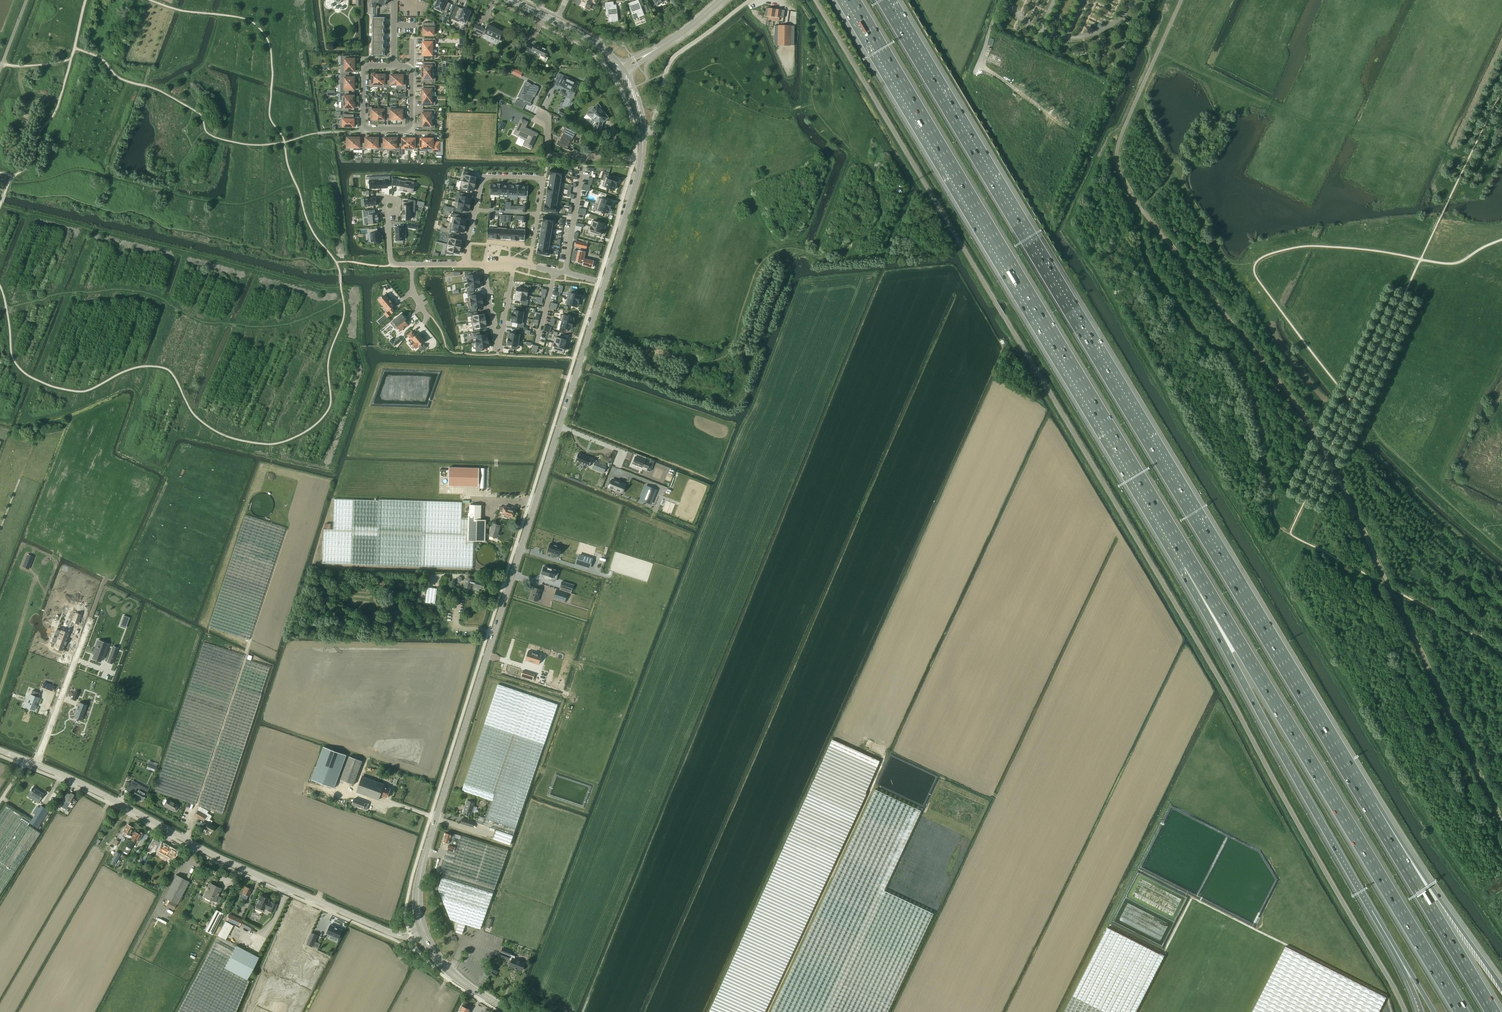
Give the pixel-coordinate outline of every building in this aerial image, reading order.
[(365,14),(368,14),(371,14),(372,14),(374,14),(377,14),(377,9),(377,6),(378,5),(377,2),(384,5),(387,0),(365,0),(365,14)] [(451,3),(448,2),(448,1),(447,2),(446,2),(446,1),(445,0),(439,0),(438,1),(436,0),(435,0),(433,4),(436,5),(435,8),(441,11),(442,12),(442,13),(447,14),(448,10),(451,3)] [(581,5),(582,6),(583,7),(583,8),(584,8),(584,9),(585,9),(586,9),(587,9),(589,9),(593,2),(595,3),(597,0),(583,0),(581,5)] [(638,0),(629,4),(633,14),(637,12),(639,17),(644,15),(641,7),(638,0)] [(613,2),(606,3),(607,17),(612,16),(612,22),(618,21),(616,5),(613,6),(613,2)] [(456,14),(453,16),(456,20),(457,19),(459,20),(459,19),(465,22),(470,12),(469,12),(468,11),(468,10),(467,10),(466,10),(465,10),(463,9),(463,10),(462,9),(462,8),(459,7),(456,14)] [(766,8),(765,15),(783,18),(785,10),(768,8),(766,8)] [(434,35),(434,28),(435,28),(435,26),(436,26),(435,26),(434,22),(431,23),(423,23),(423,26),(424,26),(424,28),(423,28),(423,29),(423,30),(422,31),(422,32),(422,33),(423,34),(423,35),(434,35)] [(474,31),(472,35),(476,37),(478,36),(479,34),(480,34),(481,34),(483,35),(484,33),(499,41),(501,38),(502,35),(503,32),(494,28),(494,27),(494,28),(492,27),(492,26),(492,27),(488,25),(488,24),(486,29),(485,29),(485,30),(483,29),(483,28),(477,25),(474,31)] [(778,31),(778,45),(790,45),(790,31),(790,25),(779,25),(778,31)] [(433,44),(435,43),(435,42),(436,41),(435,40),(434,39),(434,38),(423,38),(423,39),(424,39),(424,42),(423,42),(423,45),(422,45),(422,46),(421,47),(421,48),(421,49),(432,49),(433,45),(433,44)] [(528,44),(525,50),(530,53),(531,51),(534,52),(545,58),(549,51),(535,44),(533,47),(528,44)] [(384,47),(383,47),(373,47),(373,54),(373,55),(383,55),(383,52),(384,52),(384,47)] [(435,54),(433,53),(432,53),(432,49),(421,49),(421,50),(421,51),(422,51),(422,52),(422,53),(423,53),(423,55),(423,58),(423,59),(433,59),(434,58),(435,58),(435,57),(435,56),(435,55),(435,54)] [(715,57),(711,66),(727,71),(730,62),(727,61),(727,60),(728,60),(730,56),(722,53),(721,57),(722,58),(721,59),(715,57)] [(341,56),(341,65),(342,65),(344,65),(355,65),(355,64),(355,60),(355,59),(349,59),(349,56),(342,56),(341,56)] [(433,68),(435,67),(435,66),(435,65),(435,64),(435,63),(434,62),(433,62),(423,62),(423,65),(423,68),(422,68),(422,69),(421,69),(421,70),(421,71),(421,72),(432,72),(432,68),(433,68)] [(355,70),(355,67),(355,65),(342,65),(342,74),(349,74),(349,71),(354,71),(354,70),(355,70)] [(435,78),(433,77),(432,76),(432,72),(421,72),(421,73),(421,74),(421,75),(422,75),(422,76),(423,76),(423,79),(423,82),(433,82),(434,82),(435,81),(435,80),(435,79),(435,78)] [(579,83),(572,80),(572,81),(563,77),(564,76),(558,73),(553,84),(559,87),(559,85),(574,93),(579,83)] [(341,74),(341,83),(342,83),(343,83),(354,84),(354,82),(355,82),(355,78),(354,78),(354,77),(349,77),(349,74),(342,74),(341,74)] [(369,80),(369,87),(372,87),(378,87),(378,75),(377,75),(377,74),(373,74),(373,75),(372,75),(372,80),(369,80)] [(387,87),(387,80),(384,80),(384,75),(384,74),(380,74),(380,75),(378,75),(378,87),(379,87),(380,87),(381,86),(382,86),(384,86),(384,87),(387,87)] [(397,85),(397,75),(395,75),(395,74),(391,74),(391,75),(391,80),(387,80),(387,87),(391,87),(391,85),(397,85)] [(406,88),(406,80),(403,80),(403,75),(402,75),(402,74),(398,74),(398,75),(397,75),(397,85),(397,87),(398,87),(399,87),(400,87),(401,86),(402,86),(402,87),(406,88)] [(341,83),(340,93),(342,93),(349,93),(349,90),(354,90),(354,89),(355,89),(355,85),(354,85),(354,84),(343,83),(342,83),(341,83)] [(531,103),(535,95),(536,95),(539,88),(529,84),(522,99),(521,98),(519,101),(516,99),(516,101),(514,105),(523,109),(525,104),(530,106),(531,104),(531,103)] [(433,91),(434,90),(435,89),(435,88),(435,87),(434,87),(434,86),(433,85),(423,85),(423,86),(423,89),(422,89),(422,92),(421,92),(421,93),(421,94),(421,95),(421,96),(432,96),(432,92),(433,91)] [(342,93),(342,96),(344,96),(344,102),(354,102),(354,100),(355,100),(355,97),(354,97),(354,96),(349,96),(349,93),(342,93)] [(434,101),(433,100),(432,100),(432,96),(421,96),(421,97),(421,98),(421,99),(422,100),(422,102),(423,102),(423,105),(422,105),(422,106),(433,106),(434,105),(435,104),(435,103),(435,102),(434,101)] [(355,107),(355,104),(354,104),(354,102),(344,102),(342,102),(342,103),(342,104),(342,105),(343,105),(343,106),(343,108),(341,108),(341,111),(349,111),(349,108),(354,108),(354,107),(355,107)] [(605,120),(608,118),(606,114),(604,111),(603,111),(601,108),(602,108),(600,104),(598,104),(594,106),(588,108),(589,111),(587,114),(592,118),(591,119),(591,120),(592,121),(593,121),(594,121),(596,122),(593,126),(594,127),(592,131),(599,134),(599,135),(602,122),(605,120)] [(378,119),(378,109),(372,109),(372,107),(368,107),(368,114),(372,114),(372,119),(373,119),(373,120),(376,120),(376,119),(378,119)] [(387,114),(387,107),(384,107),(384,108),(382,108),(381,108),(379,107),(378,107),(378,109),(378,119),(379,119),(379,120),(383,120),(383,119),(384,119),(384,114),(387,114)] [(396,120),(396,110),(390,109),(390,107),(387,107),(387,114),(390,114),(390,119),(391,119),(391,120),(395,120),(396,120)] [(406,114),(406,107),(402,107),(402,110),(396,110),(396,120),(398,120),(401,120),(402,120),(402,114),(406,114)] [(433,115),(434,114),(435,113),(435,112),(435,111),(434,110),(433,109),(422,109),(423,109),(423,112),(422,112),(422,115),(421,115),(421,116),(421,117),(420,118),(420,119),(432,119),(432,115),(433,115)] [(354,121),(354,118),(354,114),(346,114),(343,113),(342,117),(341,117),(341,118),(342,118),(342,120),(343,120),(343,127),(354,127),(354,125),(355,124),(355,123),(355,122),(354,121)] [(434,125),(432,124),(432,123),(432,119),(420,119),(420,120),(420,121),(421,121),(421,122),(421,123),(422,123),(422,126),(422,129),(432,129),(433,129),(434,128),(434,127),(435,127),(434,126),(434,125)] [(530,148),(537,134),(524,128),(527,122),(522,120),(515,134),(527,140),(526,142),(523,141),(520,146),(526,149),(527,146),(530,148)] [(568,147),(572,138),(573,138),(576,132),(566,127),(559,142),(558,142),(556,144),(567,150),(568,147)] [(353,150),(353,138),(352,138),(352,137),(348,137),(347,137),(347,143),(344,143),(344,150),(349,150),(350,147),(353,148),(353,150)] [(355,138),(353,138),(353,150),(359,150),(363,150),(363,143),(360,143),(360,138),(359,138),(359,137),(355,137),(355,138)] [(372,148),(372,138),(370,138),(370,137),(367,137),(367,138),(366,138),(366,143),(363,143),(363,150),(366,150),(366,148),(372,148)] [(381,150),(381,143),(378,143),(378,138),(377,138),(377,137),(373,137),(373,138),(372,138),(372,148),(375,148),(376,150),(381,150)] [(390,151),(390,138),(389,138),(389,137),(385,137),(385,138),(384,138),(384,143),(381,143),(381,150),(384,150),(384,149),(386,149),(387,150),(388,150),(389,150),(390,150),(390,151)] [(399,151),(399,143),(396,143),(396,138),(395,138),(395,137),(392,137),(392,138),(390,138),(390,151),(391,150),(392,150),(393,150),(394,149),(396,149),(396,151),(399,151)] [(408,151),(409,138),(407,138),(407,137),(403,137),(403,138),(402,138),(402,143),(399,143),(399,151),(403,151),(403,149),(405,149),(405,150),(406,150),(407,151),(408,151)] [(418,151),(418,144),(415,144),(415,138),(414,138),(414,137),(410,137),(410,138),(409,138),(408,151),(409,151),(410,151),(411,150),(412,149),(414,149),(414,151),(418,151)] [(427,148),(427,138),(425,138),(422,138),(421,138),(421,144),(418,144),(418,151),(421,151),(421,149),(423,149),(424,150),(425,151),(426,151),(427,151),(427,148)] [(439,151),(440,142),(433,142),(433,138),(432,138),(429,138),(427,138),(427,148),(433,149),(433,150),(433,151),(439,151)] [(551,169),(550,175),(563,177),(562,177),(563,171),(551,169)] [(464,171),(463,174),(465,175),(465,178),(464,178),(464,181),(475,184),(476,180),(475,180),(476,177),(469,176),(470,173),(464,171)] [(550,175),(549,181),(562,183),(563,177),(550,175)] [(606,175),(604,180),(616,184),(617,184),(619,180),(618,180),(618,179),(606,175)] [(390,176),(369,177),(370,188),(387,187),(387,185),(390,185),(390,176)] [(397,179),(396,186),(399,187),(399,190),(403,191),(406,192),(406,191),(412,192),(414,185),(405,183),(405,181),(397,179)] [(604,180),(602,186),(614,190),(614,189),(615,189),(617,185),(616,185),(616,184),(604,180)] [(462,181),(459,190),(466,191),(466,189),(473,190),(474,187),(475,184),(462,181)] [(548,186),(548,187),(561,189),(562,183),(549,181),(548,186)] [(490,184),(490,195),(499,196),(500,184),(496,184),(491,184),(490,184)] [(500,184),(499,196),(500,196),(500,194),(509,195),(509,185),(504,185),(504,184),(500,184)] [(509,185),(509,195),(518,196),(519,185),(515,185),(509,185)] [(519,185),(518,196),(527,196),(528,186),(522,186),(519,185)] [(548,187),(547,192),(560,195),(561,189),(548,187)] [(457,201),(457,202),(470,205),(471,201),(471,198),(464,197),(465,194),(459,192),(458,196),(459,196),(458,202),(457,201)] [(547,193),(546,198),(559,201),(560,195),(547,192),(547,193)] [(375,197),(364,199),(365,206),(376,205),(375,197)] [(545,204),(558,207),(559,201),(546,198),(545,204)] [(600,198),(598,204),(610,208),(612,203),(611,203),(612,202),(600,198)] [(403,206),(402,219),(410,219),(411,212),(415,212),(416,200),(408,199),(408,206),(405,206),(403,206)] [(457,202),(455,211),(461,213),(462,210),(468,211),(469,208),(470,205),(457,202)] [(545,204),(544,211),(557,213),(558,207),(545,204)] [(598,204),(596,209),(608,213),(610,208),(598,204)] [(374,210),(363,211),(364,218),(368,217),(369,224),(378,223),(377,214),(375,214),(374,210)] [(452,213),(451,216),(453,217),(452,223),(465,226),(466,222),(466,219),(460,218),(460,215),(452,213)] [(589,226),(601,230),(601,229),(602,229),(603,226),(603,225),(603,224),(592,221),(590,226),(589,226)] [(452,223),(450,232),(456,234),(457,231),(463,232),(464,229),(464,230),(465,226),(452,223)] [(587,230),(587,231),(589,232),(588,236),(594,238),(595,234),(599,236),(600,235),(601,235),(602,231),(601,231),(601,230),(589,226),(587,230)] [(403,227),(395,228),(396,240),(404,240),(403,227)] [(488,228),(487,238),(493,238),(493,239),(496,239),(497,227),(497,228),(488,228)] [(497,227),(496,239),(500,239),(506,239),(506,228),(497,227)] [(377,228),(369,229),(369,233),(370,233),(371,242),(374,242),(375,244),(380,243),(379,232),(378,232),(377,228)] [(506,228),(506,239),(511,239),(511,240),(515,240),(516,228),(515,228),(515,230),(507,229),(507,228),(506,228)] [(516,228),(515,240),(519,240),(524,240),(525,240),(525,229),(516,228)] [(449,235),(447,244),(460,247),(461,243),(462,240),(455,239),(455,236),(449,235)] [(447,244),(445,253),(451,255),(452,252),(459,253),(459,250),(460,251),(460,247),(447,244)] [(578,250),(576,262),(583,263),(582,265),(585,266),(592,268),(592,266),(593,265),(592,264),(593,261),(584,259),(586,252),(578,250)] [(471,272),(465,273),(465,276),(466,276),(467,282),(480,280),(479,277),(478,274),(472,275),(471,272)] [(469,288),(467,288),(467,292),(474,291),(473,288),(480,287),(480,284),(480,280),(467,282),(468,282),(469,286),(469,288)] [(516,288),(515,292),(516,292),(516,293),(529,295),(531,285),(524,284),(524,288),(517,287),(517,288),(516,288)] [(569,292),(567,298),(578,301),(580,297),(579,297),(580,295),(576,294),(577,291),(571,289),(570,292),(569,292)] [(474,292),(468,293),(469,302),(483,300),(482,297),(481,294),(474,295),(474,292)] [(515,294),(515,298),(516,298),(516,299),(522,300),(521,304),(527,305),(529,295),(516,293),(517,293),(516,294),(515,294)] [(385,294),(379,300),(383,305),(383,306),(388,311),(385,314),(387,317),(395,311),(393,308),(395,306),(392,303),(389,299),(385,294)] [(567,298),(566,304),(576,307),(578,301),(567,298)] [(483,300),(469,302),(470,312),(477,311),(476,308),(483,307),(483,304),(483,300)] [(512,313),(512,316),(525,318),(527,308),(520,307),(520,311),(514,310),(513,313),(512,313)] [(477,312),(470,313),(472,322),(485,320),(485,317),(484,314),(477,315),(477,312)] [(392,322),(391,323),(391,324),(394,327),(395,327),(395,328),(396,327),(396,328),(397,327),(401,331),(408,325),(405,321),(406,319),(401,313),(392,321),(392,322)] [(561,314),(560,320),(573,324),(574,321),(573,321),(574,318),(561,314)] [(512,316),(511,318),(512,319),(511,322),(518,323),(517,327),(523,328),(525,318),(512,316)] [(485,320),(472,322),(473,332),(480,331),(479,328),(486,327),(486,324),(485,320)] [(560,326),(559,330),(566,332),(567,328),(570,329),(571,326),(572,327),(573,324),(560,320),(562,321),(560,326)] [(412,331),(407,335),(411,340),(412,339),(415,342),(412,344),(416,349),(419,346),(420,347),(419,348),(421,351),(426,347),(424,344),(423,345),(422,343),(425,341),(418,333),(416,335),(412,331)] [(508,338),(521,341),(521,340),(519,340),(519,335),(522,335),(522,332),(516,331),(516,334),(510,333),(509,338),(508,338)] [(480,332),(473,333),(474,336),(476,336),(477,338),(476,338),(477,342),(476,342),(488,340),(488,337),(487,337),(487,334),(480,335),(480,332)] [(392,338),(389,341),(394,346),(401,340),(398,337),(394,340),(392,338)] [(552,342),(565,346),(564,346),(566,340),(555,337),(554,342),(552,342)] [(508,338),(507,343),(508,343),(507,344),(512,345),(511,348),(517,350),(517,346),(520,347),(521,341),(508,338)] [(477,348),(476,348),(476,352),(482,351),(482,348),(489,347),(489,344),(488,340),(476,342),(477,348)] [(552,342),(551,348),(551,349),(555,350),(555,349),(563,352),(563,351),(564,351),(565,347),(565,346),(552,342)] [(578,453),(575,461),(589,467),(592,458),(578,453)] [(635,457),(632,464),(640,466),(642,467),(647,469),(647,470),(650,471),(654,462),(654,460),(651,459),(650,461),(650,463),(644,461),(645,460),(640,458),(635,457)] [(595,462),(592,468),(604,473),(606,466),(595,462)] [(449,467),(448,482),(479,483),(479,468),(449,467)] [(611,481),(608,487),(620,492),(623,484),(625,484),(613,479),(612,481),(611,481)] [(646,486),(641,500),(650,504),(656,490),(646,486)] [(324,529),(323,563),(332,563),(440,567),(473,568),(473,541),(485,542),(486,520),(481,520),(481,505),(470,505),(469,513),(468,513),(468,519),(461,519),(462,502),(379,499),(379,501),(333,499),(332,529),(324,529)] [(513,513),(514,511),(509,509),(509,508),(504,507),(504,508),(500,506),(500,507),(499,507),(498,508),(499,508),(499,509),(503,511),(503,510),(505,510),(504,514),(505,515),(504,517),(508,518),(508,516),(512,517),(512,516),(513,517),(514,514),(513,513)] [(248,639),(284,527),(245,515),(210,628),(248,639)] [(497,538),(500,526),(493,524),(489,536),(497,538)] [(562,547),(550,543),(548,551),(552,552),(551,556),(556,557),(558,554),(560,555),(562,547)] [(28,555),(23,566),(28,568),(33,557),(28,555)] [(579,555),(576,563),(590,568),(592,559),(579,555)] [(544,566),(541,574),(545,575),(544,578),(549,580),(550,577),(554,578),(555,573),(557,574),(558,571),(544,566)] [(484,589),(485,582),(476,579),(473,579),(473,578),(467,577),(464,587),(470,588),(471,585),(474,586),(484,589)] [(562,581),(560,587),(572,591),(574,585),(562,581)] [(427,587),(425,603),(435,604),(437,588),(427,587)] [(534,587),(530,599),(537,601),(541,590),(534,587)] [(556,590),(555,595),(563,597),(561,601),(565,602),(568,593),(556,590)] [(78,623),(81,615),(76,613),(73,621),(78,623)] [(129,618),(124,615),(121,622),(127,624),(129,618)] [(54,637),(52,641),(56,643),(54,648),(63,651),(65,645),(66,645),(66,644),(65,644),(66,641),(67,642),(67,641),(66,641),(69,634),(68,634),(67,637),(60,634),(59,634),(58,638),(56,637),(56,636),(54,636),(53,637),(54,637)] [(195,804),(244,655),(205,642),(195,673),(194,672),(155,791),(195,804)] [(104,656),(107,647),(98,643),(98,644),(99,644),(98,646),(97,646),(97,647),(96,650),(94,649),(93,654),(94,654),(92,659),(100,661),(103,655),(104,656)] [(112,664),(117,650),(112,649),(107,662),(112,664)] [(528,651),(526,658),(525,660),(539,664),(542,655),(540,654),(528,651)] [(223,810),(261,695),(270,666),(251,660),(252,656),(248,654),(247,659),(246,659),(198,805),(223,813),(224,810),(223,810)] [(523,670),(521,676),(532,680),(534,674),(523,670)] [(558,704),(498,684),(462,790),(490,800),(484,818),(479,816),(477,819),(475,819),(474,821),(477,822),(476,822),(496,829),(513,835),(558,704)] [(27,702),(25,706),(28,707),(35,710),(36,705),(37,702),(39,698),(38,698),(40,693),(33,690),(31,695),(30,694),(28,698),(27,702)] [(87,706),(87,705),(79,702),(79,704),(75,713),(74,715),(82,718),(83,715),(83,716),(87,706)] [(709,1011),(765,1011),(796,946),(830,871),(865,795),(864,794),(879,761),(853,749),(832,739),(782,849),(759,902),(719,990),(709,1011)] [(324,746),(311,779),(334,788),(346,755),(324,746)] [(354,784),(362,761),(349,756),(340,779),(354,784)] [(391,788),(385,786),(386,784),(362,776),(356,792),(379,800),(380,795),(387,797),(391,788)] [(127,782),(126,787),(134,792),(133,795),(142,800),(144,798),(145,797),(144,797),(146,794),(148,790),(135,783),(134,785),(127,782)] [(33,787),(29,794),(40,800),(44,794),(33,787)] [(842,981),(884,890),(918,818),(921,811),(875,789),(872,796),(772,1011),(827,1011),(842,981)] [(67,793),(60,806),(66,810),(70,801),(72,803),(76,795),(71,793),(70,794),(67,793)] [(174,811),(177,805),(167,799),(163,806),(174,811)] [(367,810),(369,804),(354,799),(352,804),(367,810)] [(471,816),(475,802),(467,800),(463,813),(471,816)] [(41,805),(30,823),(35,826),(46,809),(41,805)] [(22,816),(6,806),(0,815),(0,850),(22,816)] [(212,816),(207,813),(208,812),(206,810),(200,806),(194,816),(203,821),(204,819),(209,821),(212,816)] [(30,821),(23,816),(20,821),(27,825),(29,823),(30,821)] [(0,851),(0,894),(40,833),(30,826),(29,827),(27,825),(20,821),(0,851)] [(215,827),(210,825),(211,823),(209,821),(204,828),(211,832),(215,827)] [(124,832),(123,834),(126,835),(127,833),(129,835),(133,828),(128,825),(124,832)] [(513,835),(496,829),(493,839),(510,844),(513,835)] [(129,841),(127,846),(130,848),(133,843),(134,844),(135,841),(137,839),(140,840),(143,833),(139,831),(139,832),(138,831),(137,832),(135,831),(129,841)] [(452,844),(455,836),(446,833),(443,841),(452,844)] [(447,851),(441,870),(444,870),(494,888),(508,850),(461,835),(457,848),(455,847),(449,845),(448,845),(447,848),(448,849),(447,849),(454,851),(453,853),(447,851)] [(176,852),(153,839),(145,853),(143,852),(141,857),(145,860),(148,855),(147,854),(148,853),(150,854),(151,853),(155,855),(170,863),(176,852)] [(110,862),(115,865),(121,854),(116,851),(110,862)] [(444,870),(438,889),(451,920),(459,922),(457,928),(456,930),(456,932),(462,934),(465,924),(480,929),(485,915),(494,888),(444,870)] [(174,910),(177,904),(178,904),(189,882),(176,875),(164,897),(170,900),(167,906),(174,910)] [(211,884),(205,897),(219,903),(222,898),(217,895),(220,889),(211,884)] [(241,893),(240,897),(246,900),(246,899),(251,889),(248,888),(248,887),(247,886),(246,886),(245,886),(242,893),(241,893)] [(933,913),(884,890),(842,981),(827,1011),(887,1011),(933,913)] [(260,895),(256,906),(264,910),(265,908),(268,909),(268,910),(273,912),(277,904),(271,902),(268,901),(269,899),(267,898),(266,897),(265,896),(264,896),(263,896),(262,896),(260,895)] [(216,910),(205,931),(213,935),(224,914),(216,910)] [(229,914),(227,920),(239,926),(240,925),(242,920),(229,914)] [(330,925),(326,934),(331,936),(330,938),(337,941),(338,938),(339,938),(342,930),(330,925)] [(1164,956),(1160,955),(1159,954),(1159,955),(1107,928),(1064,1011),(1135,1011),(1164,956)] [(312,933),(307,944),(318,949),(320,944),(314,941),(317,935),(312,933)] [(249,980),(247,980),(259,957),(236,945),(233,943),(225,939),(222,937),(218,935),(215,941),(177,1011),(234,1011),(249,980)] [(1382,1004),(1386,997),(1285,946),(1281,953),(1252,1011),(1378,1011),(1382,1004)] [(502,948),(499,956),(509,959),(512,960),(509,965),(514,967),(517,969),(517,968),(522,970),(525,962),(513,958),(513,955),(510,954),(511,951),(502,948)] [(458,1011),(469,1011),(470,1009),(466,1007),(466,1006),(466,1005),(464,1004),(463,1004),(462,1005),(458,1011)]
